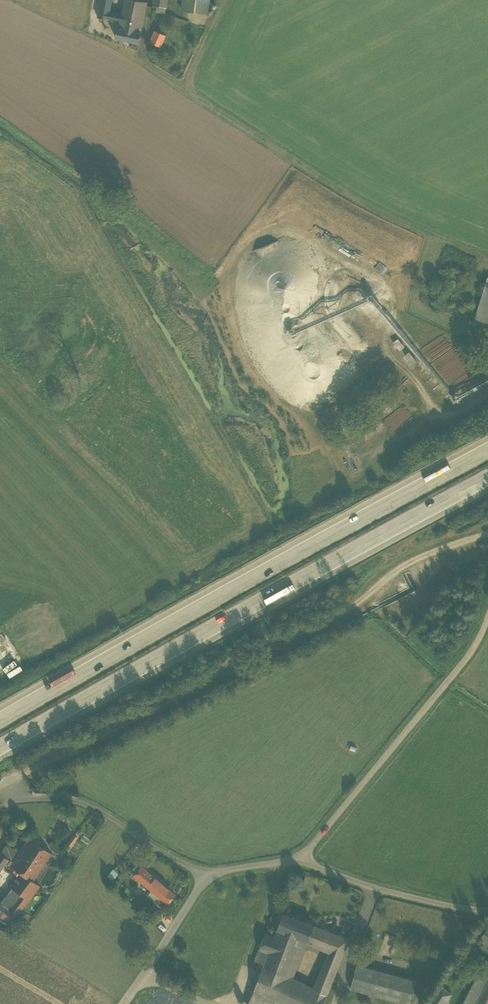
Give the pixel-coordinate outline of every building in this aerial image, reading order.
[(112,0),(101,0),(98,17),(120,21),(122,14),(110,11),(112,0)] [(122,14),(144,18),(147,2),(138,0),(125,0),(122,14)] [(166,8),(167,0),(154,0),(153,6),(157,7),(166,8)] [(182,10),(208,14),(210,0),(183,0),(182,10)] [(141,32),(144,18),(122,14),(120,21),(119,28),(118,27),(116,38),(139,43),(141,32)] [(155,31),(150,42),(161,47),(166,35),(155,31)] [(487,277),(475,318),(487,322),(487,277)] [(410,351),(402,358),(410,367),(418,360),(410,351)] [(11,672),(0,648),(0,678),(11,672)] [(51,853),(28,838),(19,853),(12,863),(10,866),(20,873),(21,873),(33,881),(51,853)] [(19,853),(7,844),(0,853),(8,859),(12,863),(19,853)] [(134,876),(144,884),(151,874),(142,867),(134,876)] [(39,886),(33,881),(21,873),(20,873),(10,887),(12,888),(7,896),(17,903),(22,895),(29,900),(39,886)] [(151,874),(144,884),(168,904),(175,895),(151,874)] [(7,896),(1,903),(0,904),(0,916),(11,924),(29,900),(22,895),(17,903),(7,896)] [(314,925),(283,913),(277,929),(304,939),(307,941),(308,941),(314,925)] [(349,939),(314,925),(308,941),(307,941),(307,943),(330,953),(342,957),(349,939)] [(263,967),(254,993),(273,1002),(284,974),(288,976),(294,962),(295,963),(304,939),(277,929),(275,936),(263,967)] [(487,930),(479,941),(484,944),(482,946),(487,950),(487,948),(487,931),(487,930)] [(263,967),(275,936),(265,933),(254,963),(263,967)] [(327,995),(342,957),(330,953),(313,988),(327,995)] [(486,959),(463,1003),(487,1003),(487,960),(486,959)] [(451,970),(456,973),(462,964),(457,961),(451,970)] [(357,964),(350,989),(407,1003),(409,1003),(416,981),(357,964)] [(327,995),(313,988),(288,976),(284,974),(273,1002),(277,1003),(324,1003),(327,995)] [(428,1003),(445,1003),(452,994),(440,986),(428,1003)] [(273,1002),(254,993),(248,1003),(277,1003),(273,1002)]
